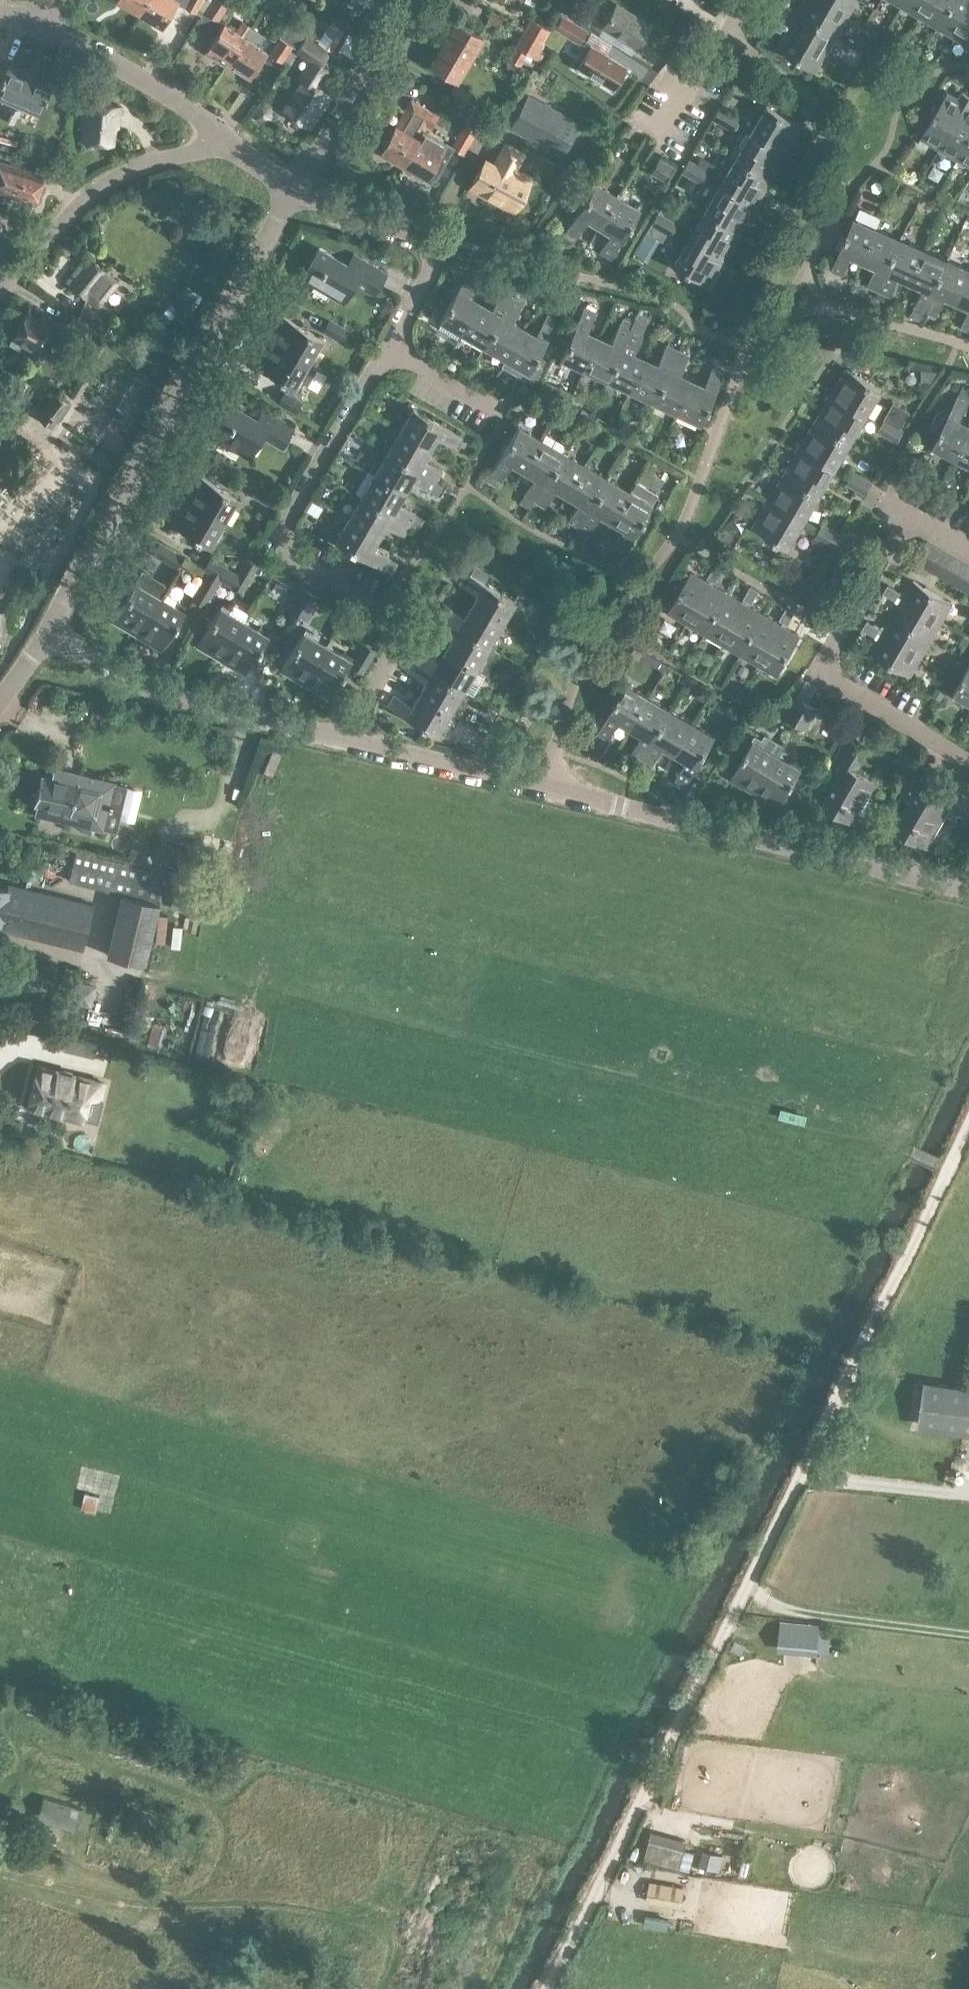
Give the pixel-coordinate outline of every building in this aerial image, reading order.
[(139,13),(145,0),(116,0),(139,13)] [(139,13),(141,14),(140,16),(151,22),(152,20),(154,21),(159,24),(162,26),(177,1),(183,4),(196,12),(202,16),(211,0),(145,0),(139,13)] [(225,0),(212,0),(205,12),(218,20),(229,3),(225,0)] [(594,11),(575,0),(571,0),(565,12),(585,25),(594,11)] [(814,0),(804,0),(796,13),(824,30),(833,35),(844,17),(814,0)] [(844,17),(854,0),(814,0),(844,17)] [(929,0),(905,0),(901,6),(919,17),(929,0)] [(919,17),(937,27),(953,0),(929,0),(919,17)] [(955,38),(968,14),(968,0),(953,0),(937,27),(955,38)] [(649,25),(615,4),(602,26),(636,47),(649,25)] [(503,21),(522,32),(523,29),(541,40),(546,31),(510,9),(503,21)] [(788,26),(778,20),(773,28),(780,32),(782,27),(786,30),(785,31),(823,53),(833,35),(824,30),(796,13),(788,26)] [(579,43),(587,29),(562,14),(554,27),(579,43)] [(955,38),(968,46),(968,14),(955,38)] [(279,37),(292,45),(308,23),(297,15),(290,24),(288,23),(279,37)] [(773,28),(778,20),(771,16),(766,24),(773,28)] [(324,30),(310,21),(305,29),(319,38),(317,41),(331,50),(332,48),(330,47),(334,41),(336,43),(346,28),(331,19),(324,30)] [(441,41),(470,57),(477,62),(490,40),(454,19),(441,41)] [(242,20),(235,32),(222,24),(206,49),(228,63),(251,26),(242,20)] [(263,33),(251,26),(228,63),(249,76),(265,51),(257,46),(264,37),(263,33)] [(541,40),(523,29),(522,32),(507,58),(519,65),(527,53),(540,60),(543,54),(539,51),(545,41),(541,40)] [(823,53),(785,31),(774,49),(812,72),(823,53)] [(268,53),(282,62),(292,45),(279,37),(268,53)] [(302,80),(281,111),(309,128),(329,98),(314,88),(326,70),(319,65),(328,52),(307,37),(298,51),(311,60),(300,78),(302,80)] [(470,57),(441,41),(428,64),(458,82),(470,57)] [(590,46),(584,55),(578,51),(572,60),(578,65),(577,66),(612,87),(624,66),(590,46)] [(8,67),(0,85),(0,95),(6,98),(5,100),(38,115),(50,88),(35,81),(35,80),(26,77),(27,75),(8,67)] [(531,70),(526,67),(520,77),(525,80),(531,70)] [(90,74),(75,68),(73,92),(88,94),(90,74)] [(446,96),(462,106),(471,93),(454,82),(446,96)] [(581,121),(528,93),(509,127),(562,156),(581,121)] [(946,94),(921,137),(940,148),(968,98),(968,97),(962,93),(958,101),(946,94)] [(940,148),(958,159),(968,139),(968,98),(940,148)] [(378,152),(402,166),(422,131),(424,127),(430,130),(438,115),(416,102),(410,99),(403,112),(404,113),(395,128),(392,126),(378,152)] [(120,106),(85,103),(83,123),(86,124),(84,139),(114,142),(115,127),(118,127),(120,106)] [(721,124),(729,111),(719,105),(712,119),(721,124)] [(764,106),(749,133),(783,153),(799,126),(764,106)] [(738,117),(729,111),(721,124),(731,130),(738,117)] [(451,147),(463,154),(479,126),(467,119),(451,147)] [(424,178),(444,144),(422,131),(402,166),(424,178)] [(749,133),(733,159),(767,179),(783,153),(749,133)] [(968,165),(968,139),(958,159),(968,165)] [(493,165),(482,159),(467,188),(512,211),(530,177),(518,171),(517,174),(512,171),(521,152),(504,143),(493,165)] [(665,181),(674,166),(659,157),(651,172),(665,181)] [(698,164),(689,158),(681,172),(690,177),(698,164)] [(767,179),(733,159),(718,185),(752,206),(767,179)] [(10,166),(0,162),(0,191),(2,192),(32,201),(32,199),(35,200),(39,188),(36,187),(40,175),(10,166)] [(708,169),(698,164),(690,177),(700,183),(708,169)] [(586,219),(597,226),(615,196),(593,183),(564,232),(574,239),(586,219)] [(718,185),(702,212),(736,232),(752,206),(718,185)] [(958,198),(947,192),(941,204),(953,209),(958,198)] [(608,257),(637,209),(615,196),(597,226),(609,233),(598,251),(608,257)] [(667,217),(658,211),(651,223),(655,226),(660,229),(667,217)] [(702,212),(686,238),(721,259),(736,232),(702,212)] [(242,217),(237,214),(234,219),(239,222),(242,217)] [(677,222),(667,217),(660,229),(669,235),(670,235),(677,222)] [(877,230),(853,220),(836,257),(831,270),(830,271),(843,276),(851,257),(863,262),(877,230)] [(646,231),(659,239),(660,239),(668,237),(669,235),(660,229),(655,226),(651,223),(646,231)] [(877,230),(863,262),(874,267),(866,286),(874,290),(878,291),(900,240),(877,230)] [(721,259),(686,238),(671,265),(705,286),(721,259)] [(923,250),(900,240),(878,291),(890,296),(898,277),(910,282),(923,250)] [(348,264),(319,247),(298,281),(311,289),(314,284),(343,301),(359,274),(378,285),(386,273),(354,254),(348,264)] [(924,311),(925,312),(947,260),(923,250),(910,282),(921,287),(909,316),(920,320),(924,311)] [(825,267),(831,270),(836,257),(830,254),(825,267)] [(85,255),(65,280),(70,284),(69,285),(96,307),(99,304),(119,280),(91,258),(89,259),(85,255)] [(968,273),(968,270),(947,260),(925,312),(938,317),(946,298),(956,302),(968,273)] [(478,278),(467,272),(439,320),(461,333),(479,303),(467,296),(478,278)] [(956,302),(968,308),(961,327),(968,331),(968,273),(956,302)] [(461,333),(483,346),(511,298),(500,291),(490,309),(479,303),(461,333)] [(511,322),(522,304),(511,298),(483,346),(505,359),(522,328),(511,322)] [(83,304),(77,317),(88,324),(88,325),(103,334),(112,320),(83,304)] [(595,313),(583,308),(559,357),(583,369),(598,337),(586,332),(595,313)] [(27,309),(9,343),(26,353),(24,358),(38,366),(62,324),(41,311),(38,316),(27,309)] [(88,324),(77,317),(73,315),(66,328),(82,337),(88,325),(88,324)] [(283,315),(269,340),(307,362),(316,346),(320,348),(325,340),(283,315)] [(350,330),(328,317),(322,329),(344,342),(350,330)] [(534,335),(522,328),(505,359),(528,372),(556,323),(545,317),(534,335)] [(623,317),(620,323),(630,327),(632,322),(623,317)] [(583,369),(606,380),(630,329),(618,324),(610,343),(598,337),(583,369)] [(632,354),(641,335),(630,329),(606,380),(629,390),(644,359),(632,354)] [(307,362),(269,340),(255,364),(290,384),(286,390),(284,389),(277,401),(295,411),(302,400),(295,395),(303,382),(307,385),(317,368),(307,362)] [(656,365),(644,359),(629,390),(652,401),(676,351),(665,346),(656,365)] [(652,401),(675,412),(690,381),(678,375),(687,356),(676,351),(652,401)] [(714,369),(704,388),(690,381),(675,412),(699,423),(723,373),(714,369)] [(831,395),(864,415),(880,388),(846,369),(831,395)] [(952,411),(948,409),(944,409),(939,409),(936,412),(933,416),(932,420),(932,425),(933,429),(936,432),(940,434),(934,445),(957,457),(968,434),(968,425),(961,420),(968,404),(968,390),(963,387),(952,411)] [(566,400),(567,401),(571,392),(564,388),(560,397),(566,400)] [(51,393),(35,415),(51,427),(67,405),(51,393)] [(824,407),(815,422),(824,427),(849,442),(864,415),(831,395),(824,407)] [(256,419),(227,402),(207,436),(220,443),(223,439),(252,456),(264,435),(284,447),(295,427),(262,408),(256,419)] [(895,422),(901,427),(910,412),(894,402),(884,418),(885,419),(877,430),(887,436),(895,422)] [(461,437),(412,408),(398,431),(429,448),(436,437),(454,447),(461,437)] [(824,427),(815,422),(800,448),(824,463),(833,468),(849,442),(824,427)] [(895,422),(887,436),(896,442),(904,428),(901,427),(895,422)] [(522,470),(539,440),(517,427),(488,475),(499,482),(510,464),(522,470)] [(422,459),(429,448),(398,431),(386,453),(435,481),(441,470),(422,459)] [(957,457),(968,463),(968,434),(957,457)] [(561,453),(539,440),(522,470),(533,477),(522,495),(533,501),(561,453)] [(800,448),(784,474),(818,494),(824,483),(833,468),(824,463),(800,448)] [(435,481),(386,453),(373,475),(403,492),(410,481),(429,491),(435,481)] [(561,453),(533,501),(543,508),(554,489),(566,496),(583,466),(561,453)] [(577,527),(605,479),(583,466),(566,496),(577,503),(567,521),(577,527)] [(864,476),(854,470),(846,483),(856,489),(864,476)] [(784,474),(768,501),(802,521),(818,494),(784,474)] [(397,504),(403,492),(373,475),(360,497),(409,525),(415,514),(397,504)] [(238,501),(197,476),(183,500),(221,523),(231,506),(234,508),(238,501)] [(873,481),(864,476),(856,489),(865,495),(873,481)] [(599,515),(610,521),(627,492),(605,479),(577,527),(588,534),(599,515)] [(621,553),(650,505),(627,492),(610,521),(622,528),(611,547),(621,553)] [(533,501),(522,495),(518,502),(529,508),(533,501)] [(403,536),(409,525),(360,497),(347,519),(378,537),(384,525),(403,536)] [(212,538),(221,523),(183,500),(169,524),(210,548),(215,540),(212,538)] [(653,508),(660,513),(665,505),(663,504),(658,500),(653,508)] [(802,521),(768,501),(753,528),(786,548),(802,521)] [(378,537),(347,519),(334,541),(390,574),(397,562),(371,548),(378,537)] [(833,528),(823,523),(815,536),(825,542),(833,528)] [(833,528),(825,542),(834,548),(842,534),(833,528)] [(182,557),(157,542),(150,554),(176,569),(182,557)] [(916,563),(925,568),(938,547),(928,542),(916,563)] [(938,547),(925,568),(935,575),(948,553),(938,547)] [(958,559),(948,553),(935,575),(945,581),(958,559)] [(232,585),(237,573),(211,557),(203,569),(207,572),(220,580),(231,586),(232,585)] [(247,557),(237,573),(232,585),(242,592),(259,564),(247,557)] [(968,565),(958,559),(945,581),(955,587),(968,565)] [(475,564),(469,575),(464,573),(457,584),(476,595),(469,606),(499,624),(512,601),(483,584),(490,573),(475,564)] [(714,565),(710,571),(719,576),(723,570),(714,565)] [(968,565),(955,587),(965,593),(968,586),(968,566),(968,565)] [(710,571),(707,578),(715,582),(719,576),(710,571)] [(220,580),(207,572),(192,598),(204,606),(220,580)] [(708,585),(689,574),(667,612),(686,623),(708,585)] [(914,580),(903,599),(940,621),(952,602),(914,580)] [(111,621),(136,636),(158,598),(141,589),(143,585),(136,581),(111,621)] [(888,584),(885,588),(898,596),(901,592),(888,584)] [(307,592),(297,585),(284,608),(296,614),(307,592)] [(726,595),(708,585),(686,623),(704,633),(726,595)] [(750,586),(746,592),(755,597),(758,591),(750,586)] [(885,588),(883,592),(896,600),(898,596),(885,588)] [(307,592),(296,614),(307,621),(320,599),(315,596),(307,592)] [(746,592),(742,599),(751,604),(755,597),(746,592)] [(722,644),(744,606),(726,595),(704,633),(722,644)] [(176,605),(174,608),(158,598),(136,636),(160,650),(184,610),(176,605)] [(940,621),(903,599),(892,617),(930,639),(940,621)] [(228,608),(220,604),(195,646),(219,660),(242,622),(225,612),(228,608)] [(499,624),(469,606),(462,617),(444,607),(438,617),(486,646),(499,624)] [(762,616),(744,606),(722,644),(740,654),(762,616)] [(786,607),(782,613),(790,618),(794,612),(786,607)] [(473,668),(486,646),(438,617),(431,613),(425,624),(450,639),(443,650),(473,668)] [(782,613),(778,620),(786,624),(790,618),(782,613)] [(758,665),(780,627),(762,616),(740,654),(758,665)] [(892,617),(881,634),(919,657),(930,639),(892,617)] [(878,632),(880,628),(867,620),(865,624),(878,632)] [(257,631),(242,622),(219,660),(244,674),(268,633),(259,627),(257,631)] [(878,632),(865,624),(862,628),(875,636),(878,632)] [(798,638),(780,627),(758,665),(776,675),(798,638)] [(310,634),(303,629),(279,670),(303,684),(325,647),(308,637),(310,634)] [(956,639),(964,644),(968,637),(961,632),(956,639)] [(919,657),(881,634),(870,653),(908,675),(919,657)] [(359,652),(350,666),(363,673),(376,650),(358,639),(353,648),(359,652)] [(341,656),(325,647),(303,684),(327,698),(351,658),(343,653),(341,656)] [(412,647),(407,656),(413,660),(412,661),(461,690),(473,668),(443,650),(437,662),(412,647)] [(641,657),(650,662),(654,655),(645,650),(641,657)] [(461,690),(412,661),(406,672),(424,683),(418,694),(448,712),(461,690)] [(947,662),(942,669),(954,677),(958,670),(947,662)] [(954,692),(968,701),(968,666),(954,692)] [(618,722),(630,729),(646,699),(624,686),(596,735),(607,741),(618,722)] [(937,686),(932,695),(940,700),(945,692),(937,686)] [(435,734),(448,712),(418,694),(411,706),(393,695),(386,706),(435,734)] [(797,695),(784,717),(795,723),(808,702),(797,695)] [(641,760),(669,712),(646,699),(630,729),(641,735),(630,754),(641,760)] [(819,708),(808,702),(795,723),(806,730),(819,708)] [(691,724),(669,712),(641,760),(652,767),(662,748),(674,754),(691,724)] [(686,786),(714,737),(691,724),(674,754),(686,761),(675,780),(686,786)] [(730,780),(755,794),(777,756),(785,741),(768,732),(762,742),(755,738),(730,780)] [(866,751),(857,747),(846,740),(828,772),(838,777),(824,802),(821,807),(855,826),(871,798),(868,796),(876,783),(855,771),(866,751)] [(793,765),(777,756),(755,794),(779,808),(803,766),(795,762),(793,765)] [(900,795),(909,801),(893,830),(927,849),(934,837),(932,835),(948,806),(926,793),(938,774),(919,763),(900,795)] [(36,814),(103,830),(114,782),(54,767),(52,777),(42,774),(40,781),(36,780),(31,802),(38,803),(36,814)] [(155,860),(192,869),(198,844),(161,835),(155,860)] [(163,874),(76,853),(69,882),(122,895),(107,956),(144,965),(159,904),(156,903),(163,874)] [(0,890),(0,930),(82,950),(92,907),(7,887),(6,891),(0,890)] [(27,1108),(83,1122),(89,1096),(102,1099),(107,1080),(38,1063),(27,1108)] [(80,1132),(29,1120),(23,1142),(74,1154),(80,1132)] [(918,1426),(961,1433),(967,1386),(924,1380),(918,1426)] [(967,1386),(961,1433),(968,1434),(968,1387),(967,1386)] [(778,1650),(817,1654),(820,1623),(781,1620),(778,1650)] [(58,1826),(63,1811),(38,1804),(30,1817),(58,1826)] [(688,1840),(652,1830),(644,1858),(689,1870),(694,1852),(685,1849),(688,1840)] [(724,1855),(703,1850),(699,1866),(719,1871),(724,1855)] [(685,1886),(650,1880),(646,1901),(681,1908),(685,1886)]
